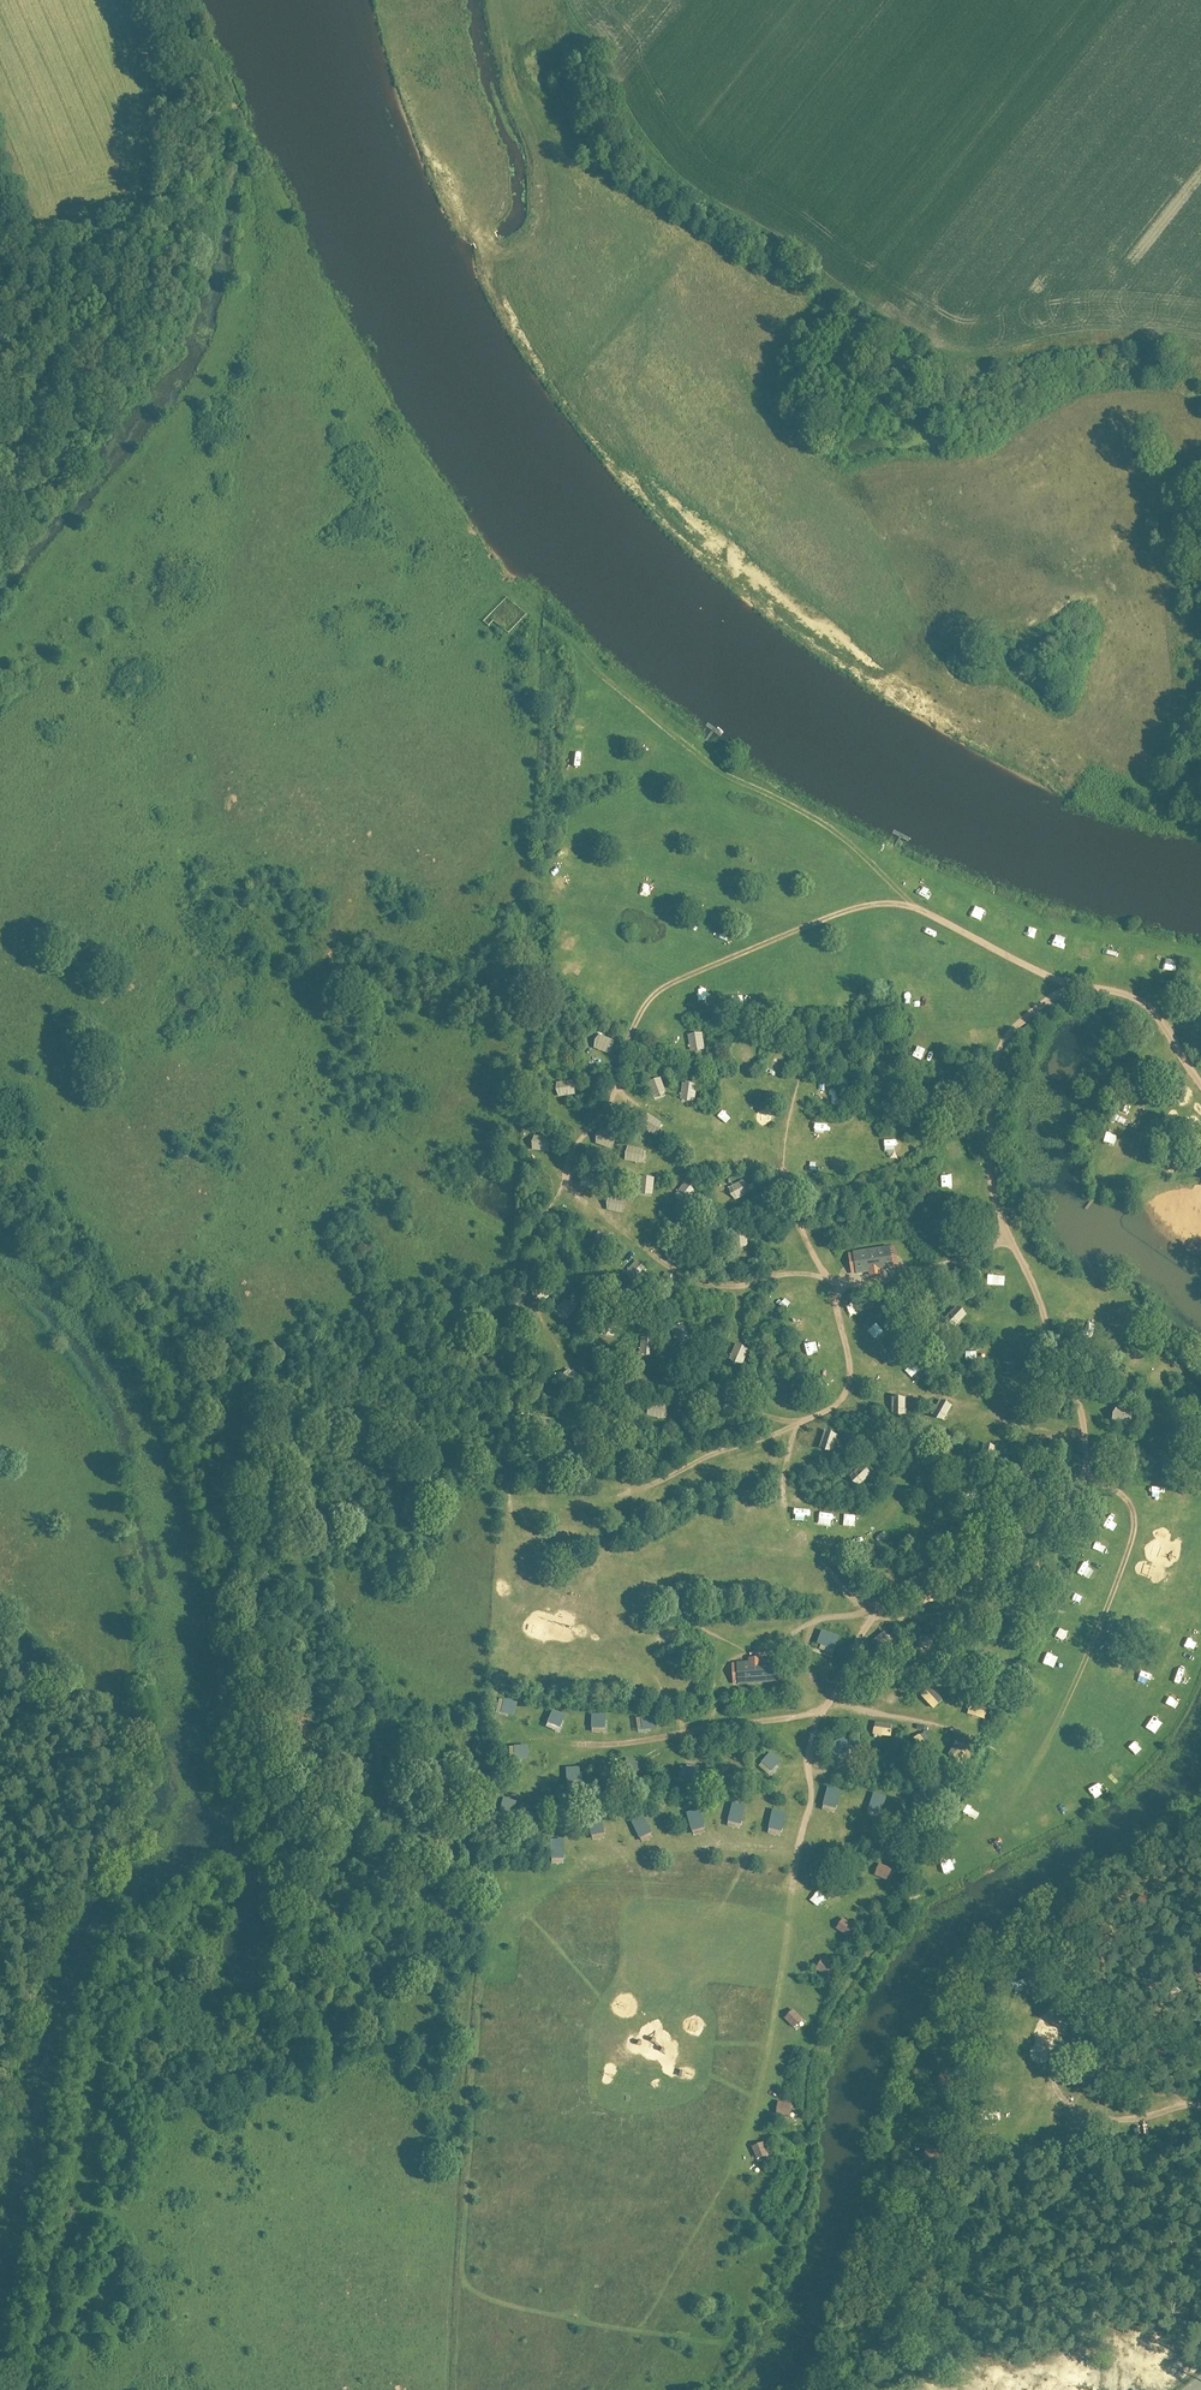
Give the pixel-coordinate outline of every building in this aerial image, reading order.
[(928,897),(933,882),(921,878),(916,894),(928,897)] [(945,905),(957,909),(960,901),(948,896),(945,905)] [(982,919),(985,908),(973,905),(970,916),(982,919)] [(997,926),(1011,928),(1013,916),(999,913),(997,926)] [(1032,920),(1026,936),(1036,940),(1042,923),(1032,920)] [(1055,929),(1052,947),(1065,950),(1068,932),(1055,929)] [(1081,953),(1092,956),(1095,945),(1084,942),(1081,953)] [(1147,965),(1148,956),(1140,955),(1139,964),(1147,965)] [(1176,962),(1166,962),(1166,970),(1175,971),(1176,962)] [(664,1037),(670,1024),(664,1021),(658,1034),(664,1037)] [(608,1045),(609,1037),(599,1035),(598,1044),(608,1045)] [(754,1054),(754,1040),(743,1040),(743,1054),(754,1054)] [(775,1047),(774,1063),(788,1063),(789,1048),(775,1047)] [(552,1103),(565,1107),(569,1094),(555,1090),(552,1103)] [(841,1092),(833,1095),(838,1108),(847,1105),(841,1092)] [(726,1126),(730,1120),(721,1112),(716,1117),(726,1126)] [(882,1153),(888,1150),(891,1155),(901,1150),(895,1137),(878,1145),(882,1153)] [(1116,1173),(1120,1162),(1105,1158),(1102,1169),(1116,1173)] [(716,1188),(716,1196),(728,1195),(727,1187),(716,1188)] [(609,1205),(619,1207),(621,1196),(611,1194),(609,1205)] [(944,1239),(938,1242),(944,1254),(950,1251),(944,1239)] [(745,1260),(754,1251),(743,1241),(735,1251),(745,1260)] [(854,1252),(848,1252),(853,1275),(857,1275),(869,1273),(869,1277),(883,1275),(883,1272),(894,1269),(899,1268),(896,1245),(854,1252)] [(993,1287),(1011,1287),(1011,1276),(993,1276),(993,1287)] [(541,1306),(551,1297),(546,1290),(535,1299),(541,1306)] [(788,1308),(802,1305),(799,1292),(785,1294),(788,1308)] [(803,1345),(807,1358),(818,1355),(815,1343),(803,1345)] [(973,1363),(985,1363),(985,1352),(973,1353),(973,1363)] [(922,1368),(911,1373),(916,1384),(927,1380),(922,1368)] [(777,1405),(793,1411),(797,1400),(780,1395),(777,1405)] [(652,1418),(656,1425),(672,1417),(668,1409),(652,1418)] [(999,1451),(1009,1454),(1011,1444),(1001,1442),(999,1451)] [(874,1476),(878,1469),(870,1464),(866,1471),(874,1476)] [(1163,1488),(1153,1490),(1154,1501),(1165,1500),(1163,1488)] [(807,1509),(806,1498),(795,1499),(797,1510),(807,1509)] [(835,1512),(825,1508),(821,1520),(830,1524),(835,1512)] [(848,1516),(846,1524),(854,1525),(855,1518),(848,1516)] [(1091,1554),(1098,1555),(1099,1541),(1093,1541),(1091,1554)] [(1087,1581),(1097,1581),(1097,1571),(1087,1571),(1087,1581)] [(718,1585),(721,1597),(729,1595),(726,1583),(718,1585)] [(839,1637),(822,1631),(818,1643),(835,1649),(839,1637)] [(670,1635),(655,1636),(656,1647),(671,1646),(670,1635)] [(733,1685),(738,1685),(776,1682),(781,1682),(779,1659),(774,1660),(775,1660),(763,1661),(763,1657),(748,1657),(748,1661),(737,1662),(738,1662),(732,1663),(733,1685)] [(1126,1681),(1132,1675),(1121,1664),(1115,1670),(1126,1681)] [(925,1690),(923,1703),(937,1704),(939,1691),(925,1690)] [(961,1702),(962,1695),(950,1694),(949,1701),(961,1702)] [(541,1704),(529,1702),(526,1714),(538,1716),(541,1704)] [(576,1707),(564,1705),(562,1717),(574,1719),(576,1707)] [(1019,1719),(1027,1724),(1035,1714),(1027,1708),(1019,1719)] [(656,1714),(644,1711),(640,1722),(652,1726),(656,1714)] [(609,1712),(597,1712),(597,1725),(610,1724),(609,1712)] [(846,1739),(830,1746),(835,1757),(851,1750),(846,1739)] [(514,1749),(502,1752),(506,1764),(517,1760),(514,1749)] [(636,1765),(625,1760),(620,1772),(631,1776),(636,1765)] [(656,1763),(644,1762),(643,1774),(655,1775),(656,1763)] [(705,1773),(693,1770),(690,1782),(702,1785),(705,1773)] [(587,1774),(578,1783),(586,1792),(595,1783),(587,1774)] [(840,1800),(847,1784),(836,1779),(829,1795),(840,1800)] [(894,1800),(901,1784),(890,1779),(883,1795),(894,1800)] [(555,1783),(545,1786),(548,1798),(559,1795),(555,1783)] [(931,1811),(938,1795),(926,1790),(920,1806),(931,1811)] [(861,1807),(875,1806),(874,1793),(860,1793),(861,1807)] [(527,1802),(515,1802),(515,1814),(527,1814),(527,1802)] [(740,1823),(742,1806),(729,1805),(728,1822),(740,1823)] [(701,1823),(697,1806),(685,1809),(689,1826),(701,1823)] [(790,1824),(784,1807),(773,1811),(778,1827),(790,1824)] [(715,1810),(716,1827),(725,1826),(724,1809),(715,1810)] [(646,1831),(642,1814),(630,1817),(634,1834),(646,1831)] [(608,1831),(599,1816),(588,1823),(598,1837),(608,1831)] [(572,1850),(575,1833),(563,1831),(560,1848),(572,1850)] [(999,1863),(1009,1857),(1001,1845),(991,1852),(999,1863)] [(816,1869),(821,1852),(810,1849),(804,1865),(816,1869)] [(934,1873),(940,1878),(945,1871),(939,1866),(934,1873)] [(887,1880),(890,1870),(879,1867),(876,1878),(887,1880)] [(842,1920),(837,1929),(846,1935),(852,1927),(842,1920)] [(822,1961),(817,1970),(827,1975),(832,1966),(822,1961)] [(792,2012),(785,2020),(793,2027),(800,2020),(792,2012)] [(776,2103),(775,2114),(786,2115),(788,2104),(776,2103)] [(763,2146),(753,2150),(757,2160),(767,2156),(763,2146)]
